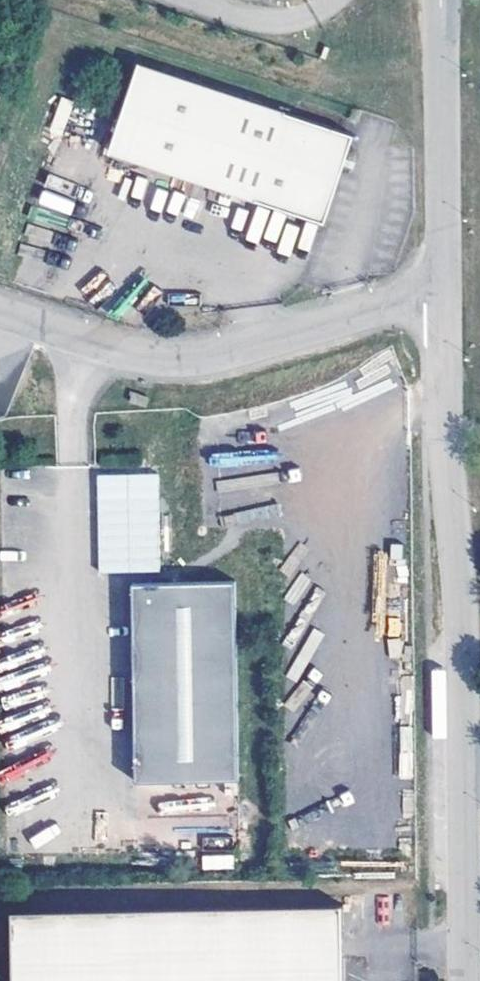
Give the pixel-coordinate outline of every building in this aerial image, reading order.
[(114,153),(328,223),(355,135),(141,65),(114,153)] [(150,397),(133,391),(130,401),(147,407),(150,397)] [(169,500),(97,501),(97,558),(169,557),(169,500)] [(233,581),(132,581),(136,779),(238,778),(233,581)] [(202,854),(202,868),(233,868),(233,854),(202,854)] [(12,909),(13,980),(344,980),(342,904),(12,909)]
